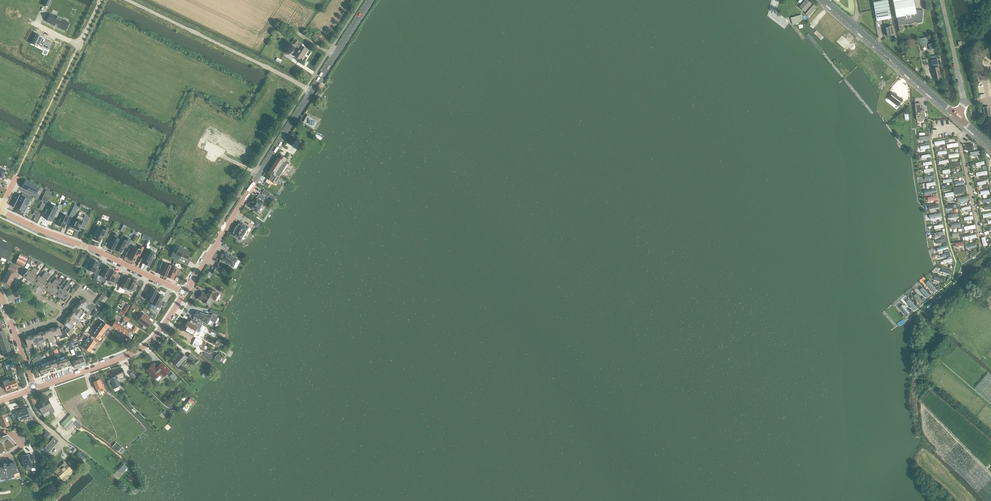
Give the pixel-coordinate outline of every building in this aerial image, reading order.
[(13,6),(20,9),(23,4),(30,8),(34,0),(14,0),(15,1),(13,6)] [(799,7),(805,12),(806,10),(811,4),(807,0),(805,0),(801,5),(799,7)] [(871,0),(857,0),(860,13),(872,11),(871,0)] [(891,19),(888,0),(885,0),(873,2),(876,21),(891,19)] [(923,10),(915,10),(913,0),(893,0),(896,17),(897,17),(898,25),(917,22),(917,23),(922,22),(923,10)] [(816,10),(818,7),(814,4),(805,14),(808,17),(815,10),(816,10)] [(50,14),(46,21),(54,25),(55,25),(56,25),(56,26),(57,26),(64,30),(67,24),(62,21),(63,20),(61,19),(57,17),(50,14)] [(894,35),(893,30),(893,26),(883,28),(884,33),(886,33),(886,36),(894,35)] [(35,33),(31,43),(35,45),(36,43),(42,45),(41,47),(47,50),(48,49),(49,50),(52,43),(44,40),(45,39),(39,37),(40,35),(35,33)] [(308,50),(302,45),(303,44),(296,39),(293,43),(300,48),(294,56),(301,60),(308,50)] [(941,79),(940,71),(937,55),(931,56),(936,80),(941,79)] [(903,100),(893,93),(889,98),(892,100),(899,105),(903,100)] [(916,104),(917,114),(917,119),(917,120),(918,121),(920,122),(922,121),(923,121),(923,120),(923,118),(925,118),(924,110),(921,110),(921,104),(916,104)] [(308,115),(303,122),(313,129),(318,121),(308,115)] [(292,135),(287,143),(291,146),(296,138),(292,135)] [(270,174),(267,179),(270,181),(275,184),(280,176),(288,163),(285,162),(287,159),(282,155),(280,158),(278,157),(270,170),(268,173),(269,174),(270,174)] [(25,180),(22,187),(36,194),(40,187),(25,180)] [(955,188),(956,194),(967,192),(966,186),(955,188)] [(19,196),(17,201),(27,206),(30,200),(31,201),(33,198),(24,193),(22,196),(20,196),(20,195),(19,196)] [(262,201),(265,197),(259,193),(257,197),(256,197),(254,200),(252,203),(250,207),(257,211),(261,204),(262,204),(264,202),(262,201)] [(14,206),(14,207),(15,208),(16,209),(15,212),(22,216),(24,212),(27,206),(17,201),(14,206)] [(49,205),(43,217),(51,221),(54,216),(56,217),(59,212),(56,211),(57,209),(53,208),(54,207),(52,207),(49,205)] [(61,214),(56,224),(64,228),(69,217),(61,214)] [(74,224),(72,227),(78,230),(80,227),(84,229),(88,221),(84,219),(84,218),(78,215),(75,222),(74,221),(73,224),(74,224)] [(235,230),(232,234),(241,240),(244,235),(246,232),(249,227),(240,222),(237,227),(237,226),(235,230)] [(99,228),(93,239),(99,242),(102,236),(107,238),(109,234),(107,233),(109,229),(104,227),(103,230),(99,228)] [(111,242),(108,248),(114,251),(120,238),(119,240),(116,238),(117,235),(113,232),(109,240),(111,242)] [(120,238),(114,251),(115,250),(121,253),(124,246),(126,248),(130,240),(126,237),(124,240),(120,238)] [(13,246),(0,239),(0,257),(8,260),(13,246)] [(128,257),(128,258),(134,261),(138,255),(140,256),(144,248),(139,246),(138,249),(134,247),(130,253),(128,257)] [(174,251),(171,257),(178,261),(181,256),(187,259),(190,253),(179,247),(176,252),(174,251)] [(148,249),(143,259),(147,261),(145,264),(149,266),(153,259),(152,259),(155,252),(148,249)] [(222,257),(220,259),(234,267),(238,259),(225,252),(223,254),(223,255),(222,257),(222,256),(221,257),(222,257)] [(23,268),(28,257),(20,253),(15,264),(23,268)] [(89,266),(87,269),(95,273),(98,268),(95,267),(98,262),(92,259),(91,262),(89,261),(88,265),(89,266)] [(162,262),(159,268),(163,270),(161,275),(166,277),(171,266),(162,262)] [(15,272),(17,269),(10,265),(8,269),(9,269),(7,271),(2,282),(10,286),(15,275),(13,274),(15,272)] [(100,269),(97,275),(106,279),(105,280),(106,280),(111,269),(106,266),(103,271),(100,269)] [(171,266),(166,277),(167,277),(167,276),(173,279),(175,274),(178,275),(180,270),(171,266)] [(28,269),(23,276),(28,280),(36,269),(34,267),(32,270),(29,268),(28,269)] [(36,269),(28,280),(33,283),(34,282),(37,277),(39,275),(36,273),(38,271),(39,269),(37,267),(36,269)] [(111,269),(106,280),(111,283),(112,282),(116,284),(119,278),(115,276),(117,272),(111,270),(112,269),(111,269)] [(37,277),(34,282),(38,286),(48,273),(46,272),(45,274),(41,278),(39,275),(37,277)] [(48,273),(38,286),(43,289),(44,288),(48,283),(46,281),(49,277),(50,275),(48,273)] [(120,280),(118,285),(120,286),(119,287),(125,290),(131,278),(130,279),(125,276),(122,281),(120,280)] [(48,283),(44,288),(49,292),(59,279),(56,278),(55,279),(52,284),(49,282),(48,283)] [(131,278),(125,290),(126,289),(131,292),(132,291),(134,292),(136,287),(134,286),(136,281),(131,278)] [(59,279),(49,292),(54,295),(55,294),(59,289),(60,288),(60,287),(58,285),(59,283),(61,281),(59,279)] [(925,283),(933,292),(936,290),(928,280),(925,283)] [(59,289),(55,294),(60,298),(68,287),(67,287),(69,285),(66,283),(65,285),(65,286),(64,288),(61,286),(60,287),(60,288),(59,289)] [(68,287),(60,298),(64,301),(65,300),(69,295),(70,293),(68,291),(70,289),(68,287)] [(215,301),(219,293),(217,292),(210,287),(206,294),(202,291),(198,299),(201,301),(209,306),(213,300),(215,301)] [(147,293),(144,298),(152,302),(151,304),(158,291),(152,288),(149,294),(147,293)] [(919,290),(926,298),(929,296),(922,288),(919,290)] [(158,291),(151,304),(157,307),(160,308),(162,303),(160,302),(163,296),(157,293),(158,291)] [(913,296),(920,304),(923,301),(916,293),(913,296)] [(87,312),(89,314),(91,311),(85,307),(89,302),(84,298),(82,300),(81,299),(77,304),(87,312)] [(906,301),(912,309),(916,307),(909,299),(906,301)] [(74,309),(82,315),(84,313),(86,314),(85,314),(88,316),(89,314),(87,312),(77,304),(74,309)] [(119,313),(124,317),(131,306),(128,304),(123,311),(121,310),(119,313)] [(900,307),(906,315),(909,312),(903,305),(900,307)] [(82,315),(74,309),(70,314),(80,322),(82,319),(80,318),(82,315)] [(194,317),(193,319),(205,326),(207,324),(210,320),(215,323),(218,317),(212,314),(211,315),(196,311),(193,316),(194,317)] [(144,313),(138,321),(147,327),(151,322),(146,319),(148,317),(144,313)] [(79,323),(80,322),(70,314),(66,318),(72,323),(75,320),(79,323)] [(70,326),(72,323),(66,318),(62,323),(68,327),(66,330),(71,333),(74,329),(70,326)] [(186,326),(183,331),(193,336),(196,332),(198,333),(200,333),(201,330),(201,329),(203,326),(206,327),(205,326),(193,319),(190,318),(188,322),(187,321),(185,326),(186,326)] [(117,329),(120,323),(115,320),(111,326),(117,329)] [(99,326),(105,330),(108,325),(102,321),(99,326)] [(122,332),(125,326),(120,323),(117,329),(122,332)] [(59,325),(53,328),(56,335),(55,335),(56,338),(59,336),(60,339),(66,337),(68,336),(65,331),(64,330),(64,331),(61,332),(59,325)] [(102,335),(105,330),(99,326),(95,330),(102,335)] [(125,326),(122,332),(127,335),(131,329),(125,326)] [(53,328),(47,330),(52,342),(54,341),(52,336),(55,335),(56,335),(53,328)] [(47,330),(42,332),(44,339),(47,338),(49,343),(52,342),(47,330)] [(98,340),(102,335),(95,330),(92,335),(98,340)] [(42,332),(36,334),(40,346),(41,347),(43,347),(43,345),(42,343),(45,342),(44,339),(42,332)] [(36,334),(30,336),(33,343),(33,344),(34,346),(37,345),(38,347),(40,346),(36,334)] [(27,344),(24,345),(26,351),(32,349),(30,345),(33,344),(33,343),(30,336),(25,338),(27,344)] [(192,345),(196,348),(198,345),(199,346),(201,341),(196,337),(193,342),(192,345)] [(87,343),(93,347),(96,342),(90,338),(87,343)] [(93,347),(87,343),(85,341),(82,346),(82,347),(83,347),(89,352),(93,347)] [(8,342),(0,345),(2,351),(10,348),(8,342)] [(10,348),(2,351),(5,357),(7,356),(7,358),(11,357),(11,354),(12,354),(10,348)] [(178,367),(187,358),(181,352),(172,362),(178,367)] [(192,361),(195,358),(190,353),(187,356),(192,361)] [(62,357),(65,367),(67,366),(67,365),(70,364),(67,355),(62,357)] [(63,368),(65,367),(62,357),(57,358),(60,367),(62,366),(63,368)] [(11,359),(4,362),(7,369),(14,366),(11,359)] [(75,368),(80,366),(78,359),(72,361),(73,364),(74,364),(75,368)] [(57,370),(56,368),(53,360),(49,362),(52,370),(55,369),(55,371),(57,370)] [(48,371),(52,370),(49,362),(43,363),(47,373),(49,373),(48,371)] [(170,371),(164,365),(162,362),(156,368),(152,364),(146,370),(149,373),(148,374),(154,379),(155,378),(156,378),(159,375),(162,378),(170,371)] [(45,374),(47,373),(43,363),(38,365),(41,374),(44,373),(45,374)] [(115,376),(107,380),(108,383),(111,381),(114,389),(115,392),(119,389),(118,387),(121,386),(117,378),(125,375),(122,368),(113,372),(115,376)] [(8,379),(3,381),(4,383),(4,384),(6,390),(12,388),(9,381),(8,379)] [(15,379),(9,381),(12,388),(17,386),(15,380),(15,379)] [(99,380),(93,382),(96,390),(100,389),(101,391),(105,390),(103,386),(102,386),(99,380)] [(96,391),(83,398),(84,401),(81,403),(84,408),(92,404),(92,402),(99,399),(101,401),(105,399),(100,390),(96,392),(96,391)] [(41,413),(52,407),(48,399),(37,405),(41,413)] [(194,404),(189,400),(181,409),(187,413),(194,404)] [(15,413),(12,415),(15,419),(17,418),(18,421),(30,417),(30,418),(34,416),(29,407),(27,408),(26,406),(22,408),(23,409),(15,412),(15,413)] [(0,416),(0,420),(1,424),(3,428),(5,427),(9,425),(8,421),(5,414),(0,416)] [(70,414),(61,424),(67,429),(76,419),(70,414)] [(47,431),(42,437),(48,441),(53,435),(47,431)] [(5,451),(4,448),(6,447),(7,449),(14,445),(11,443),(14,441),(7,434),(2,436),(3,438),(0,439),(0,452),(5,451)] [(53,436),(43,448),(48,452),(58,441),(53,436)] [(28,454),(21,456),(22,460),(21,460),(22,464),(23,464),(24,468),(26,468),(27,471),(31,469),(31,468),(35,467),(32,454),(29,455),(29,453),(28,453),(28,454)] [(3,480),(3,481),(4,481),(4,480),(8,480),(11,479),(12,479),(11,478),(15,476),(14,474),(19,472),(15,461),(7,464),(6,463),(2,464),(1,465),(0,465),(0,480),(3,480)] [(56,473),(62,479),(62,477),(64,476),(64,477),(72,470),(66,463),(56,473)] [(124,464),(118,470),(122,473),(127,467),(124,464)]
